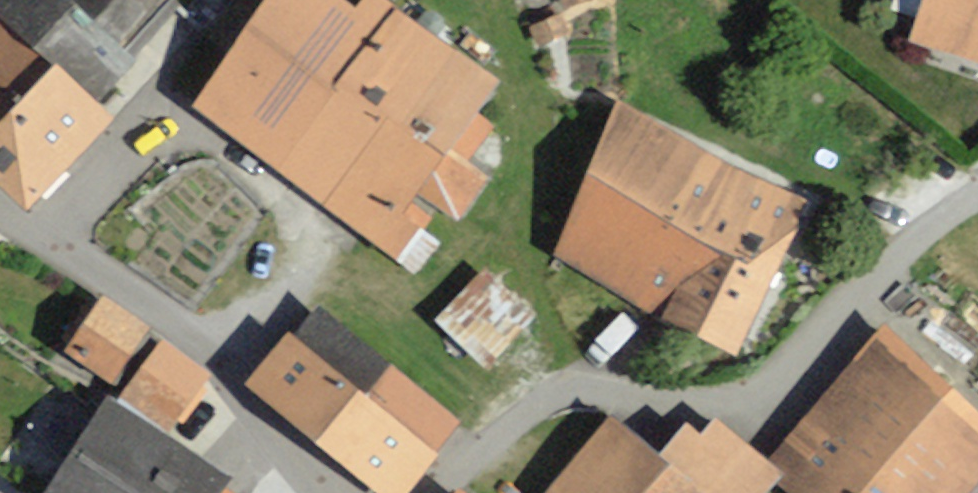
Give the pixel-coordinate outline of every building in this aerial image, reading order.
[(44,0),(0,0),(0,190),(17,204),(125,78),(101,57),(135,17),(115,0),(72,0),(60,14),(44,0)] [(190,108),(386,251),(491,108),(355,8),(344,24),(311,0),(269,0),(190,108)] [(897,45),(977,72),(977,0),(913,0),(897,45)] [(725,171),(623,116),(566,251),(669,312),(734,344),(799,205),(725,171)] [(529,315),(484,273),(443,318),(488,360),(529,315)] [(64,340),(111,371),(147,315),(100,285),(64,340)] [(254,383),(388,492),(399,492),(432,453),(425,447),(446,422),(320,320),(298,348),(289,340),(254,383)] [(161,333),(126,381),(170,413),(206,365),(161,333)] [(766,488),(771,492),(958,492),(977,470),(977,434),(866,337),(755,464),(773,480),(766,488)] [(107,387),(39,489),(45,492),(212,492),(229,468),(107,387)] [(605,428),(549,492),(761,492),(766,488),(773,480),(755,464),(704,423),(689,440),(672,425),(641,460),(605,428)]
